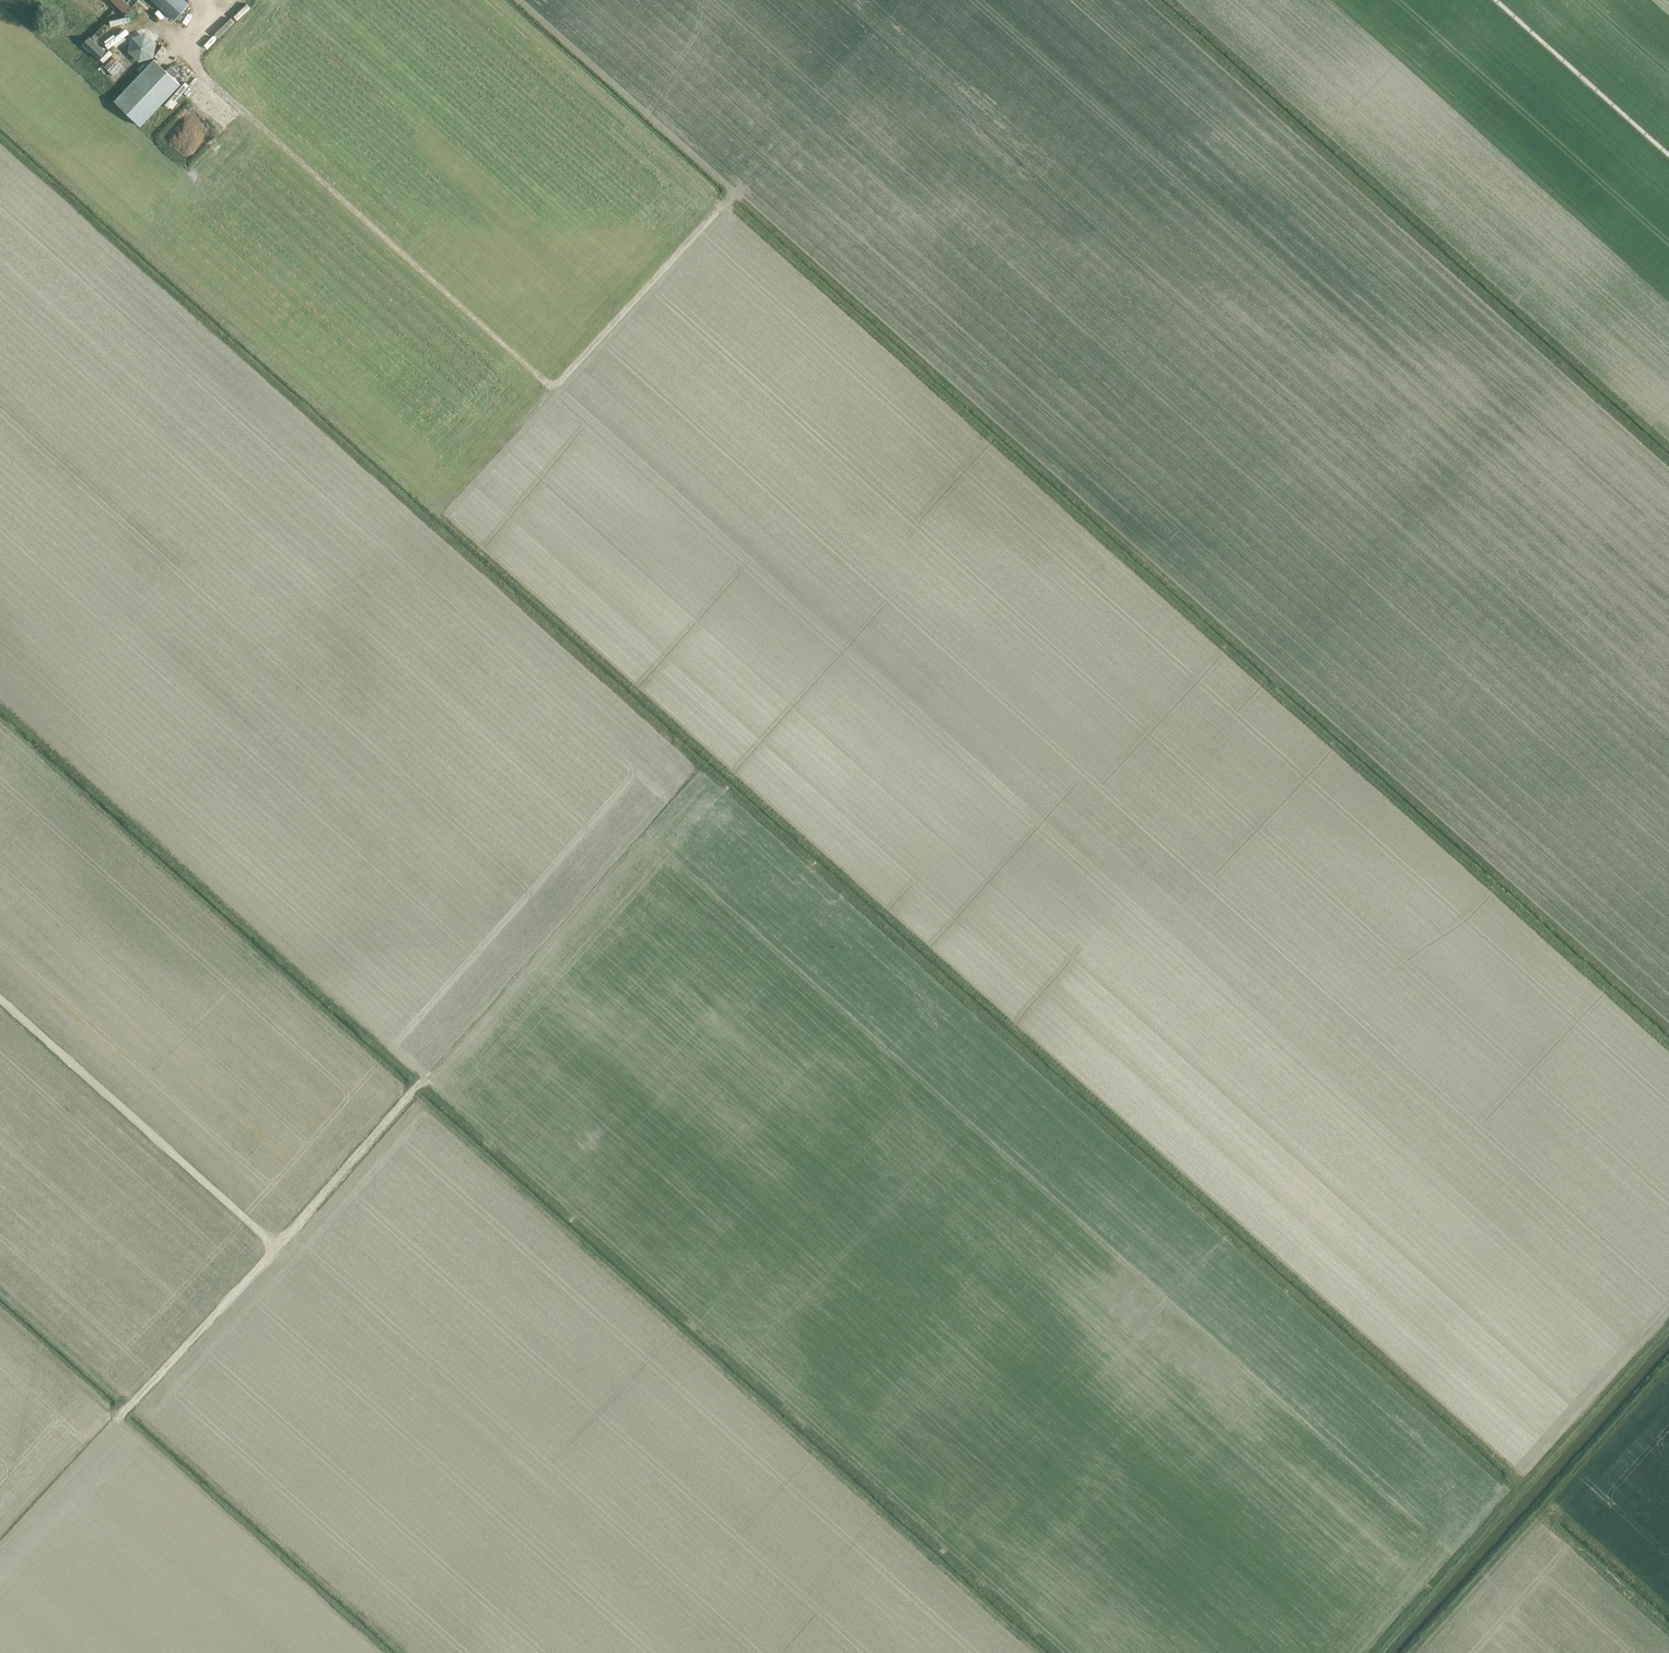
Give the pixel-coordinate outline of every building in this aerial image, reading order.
[(126,17),(132,10),(122,0),(110,0),(126,17)] [(175,19),(188,5),(183,0),(154,0),(175,19)] [(252,5),(247,0),(220,0),(225,5),(222,8),(236,22),(252,5)] [(153,58),(156,44),(145,33),(131,38),(127,52),(139,62),(153,58)] [(98,59),(105,51),(89,37),(82,45),(98,59)] [(105,61),(112,52),(108,49),(102,58),(105,61)] [(114,55),(105,66),(115,74),(124,64),(114,55)] [(139,125),(180,84),(155,59),(114,100),(139,125)]
